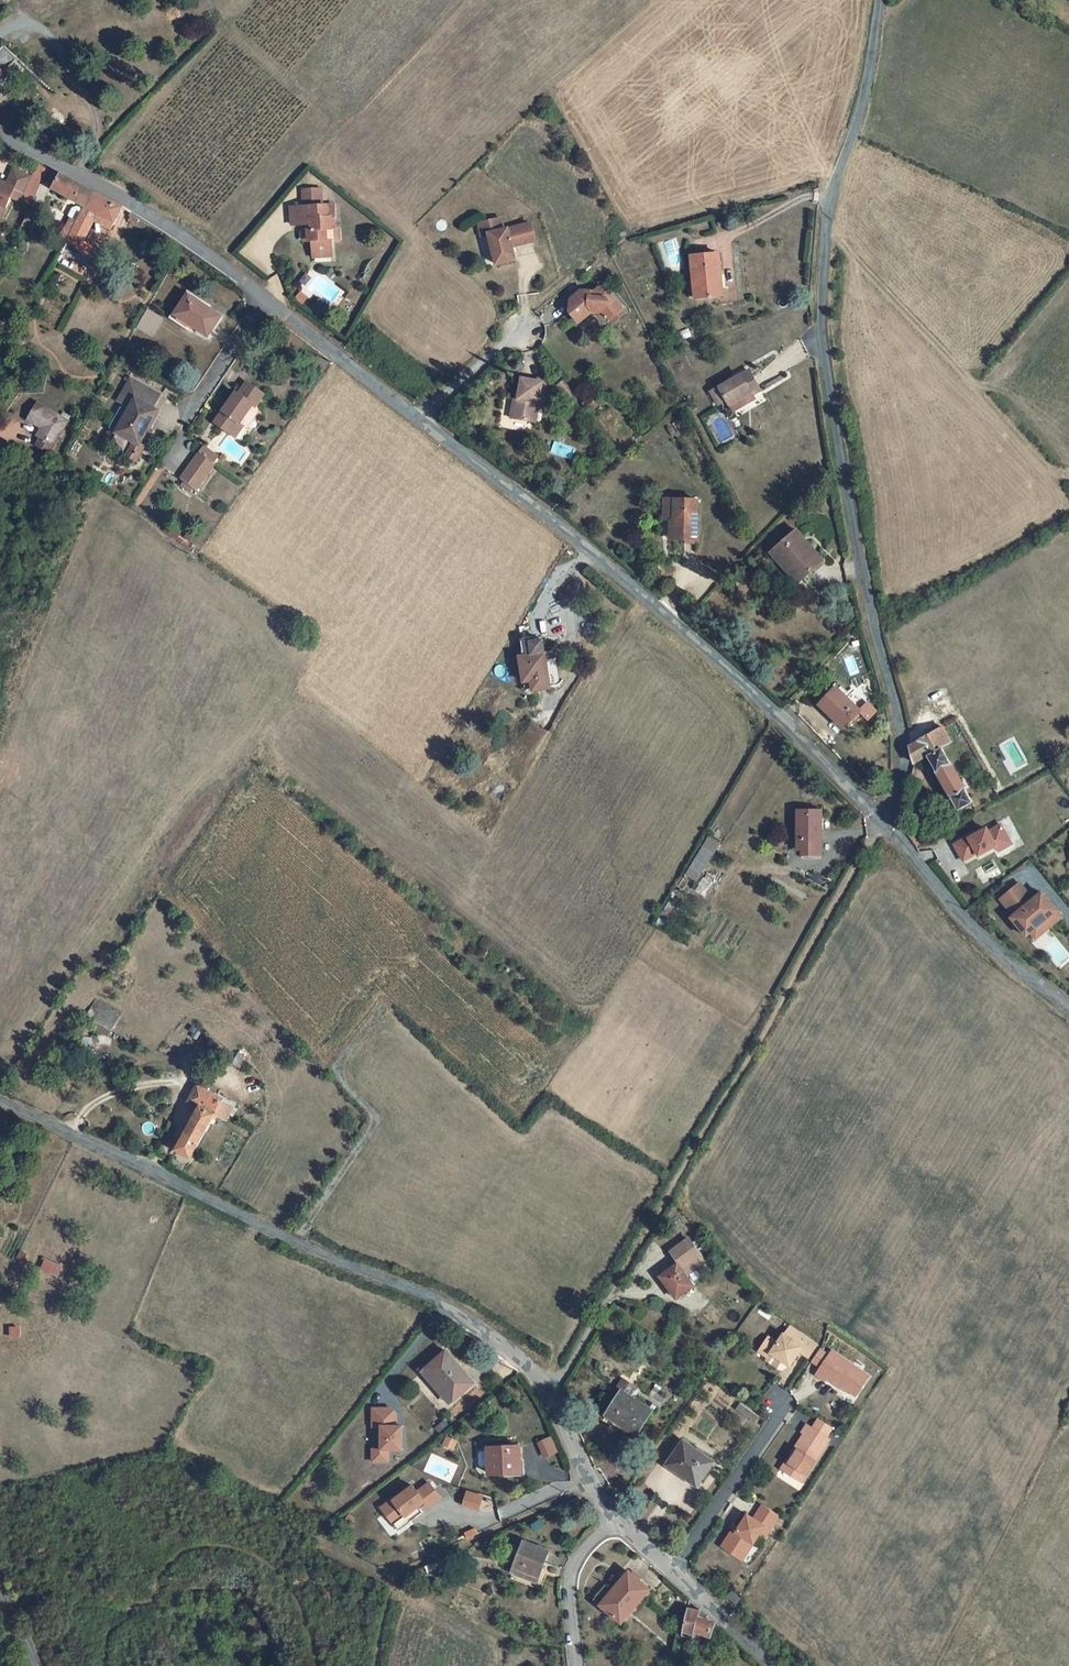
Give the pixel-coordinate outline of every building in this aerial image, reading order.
[(0,51),(0,64),(4,67),(13,55),(3,47),(0,51)] [(0,180),(0,198),(3,199),(0,206),(0,211),(11,216),(20,194),(29,197),(39,173),(22,165),(15,182),(5,178),(3,181),(0,180)] [(95,205),(101,194),(103,190),(71,172),(63,187),(92,203),(90,206),(87,205),(83,206),(78,214),(88,219),(95,205)] [(320,238),(323,238),(324,246),(331,251),(337,250),(343,246),(342,237),(347,236),(346,225),(343,225),(342,215),(338,215),(337,203),(331,203),(330,186),(312,188),(314,205),(301,206),(303,223),(322,221),(323,227),(319,227),(320,238)] [(101,194),(95,205),(88,219),(82,229),(77,240),(102,253),(106,245),(92,238),(103,218),(106,211),(124,221),(131,208),(103,190),(101,194)] [(52,199),(44,194),(40,202),(49,206),(52,199)] [(49,206),(40,202),(33,219),(42,222),(49,206)] [(346,225),(344,202),(337,203),(338,215),(342,215),(343,225),(346,225)] [(120,228),(124,221),(106,211),(103,218),(120,228)] [(153,230),(156,224),(139,213),(135,220),(153,230)] [(77,240),(82,229),(88,219),(78,214),(73,224),(67,236),(76,240),(77,240)] [(488,220),(491,233),(498,231),(505,262),(524,257),(521,243),(520,240),(524,239),(525,242),(544,238),(540,220),(512,227),(509,215),(488,220)] [(102,253),(77,240),(76,240),(72,248),(96,263),(102,253)] [(331,251),(324,246),(324,255),(344,253),(343,246),(337,250),(331,251)] [(720,270),(727,269),(724,250),(696,253),(701,295),(723,293),(720,270)] [(720,270),(723,293),(730,292),(727,269),(720,270)] [(616,312),(627,302),(613,284),(603,283),(599,286),(587,286),(577,294),(575,306),(584,318),(598,306),(604,307),(609,312),(616,312)] [(229,312),(196,291),(183,312),(216,333),(229,312)] [(619,317),(631,306),(627,302),(616,312),(619,317)] [(169,319),(154,310),(148,321),(162,330),(169,319)] [(162,330),(148,321),(144,328),(159,336),(162,330)] [(759,389),(762,393),(771,388),(759,368),(730,385),(737,398),(739,400),(759,389)] [(527,396),(523,395),(519,415),(540,418),(542,408),(546,409),(552,378),(531,374),(528,388),(527,396)] [(158,402),(165,391),(141,376),(128,399),(142,408),(129,429),(146,439),(151,442),(170,410),(166,407),(158,402)] [(577,397),(584,392),(573,377),(566,383),(577,397)] [(226,421),(247,435),(254,424),(257,426),(261,425),(271,410),(270,406),(269,405),(276,394),(257,382),(250,393),(246,390),(226,421)] [(737,398),(730,385),(722,389),(729,402),(737,398)] [(739,400),(741,405),(762,393),(759,389),(739,400)] [(166,407),(172,395),(165,391),(158,402),(166,407)] [(81,419),(51,400),(41,416),(54,425),(57,427),(52,435),(47,442),(57,448),(60,450),(81,419)] [(57,427),(54,425),(49,433),(52,435),(57,427)] [(151,442),(146,439),(137,453),(148,459),(156,445),(151,442)] [(217,445),(213,452),(224,460),(229,452),(217,445)] [(224,460),(213,452),(193,479),(208,489),(227,462),(224,460)] [(685,537),(686,497),(676,497),(675,517),(680,517),(680,537),(685,537)] [(686,497),(685,537),(708,537),(709,498),(686,497)] [(811,579),(831,563),(806,530),(779,551),(788,564),(795,559),(811,579)] [(795,559),(788,564),(804,584),(811,579),(795,559)] [(556,652),(559,645),(558,638),(541,641),(543,655),(532,656),(537,681),(546,679),(548,691),(562,688),(556,652)] [(562,688),(566,688),(559,645),(556,652),(562,688)] [(537,681),(539,693),(548,691),(546,679),(537,681)] [(843,712),(857,724),(872,707),(848,685),(836,698),(847,707),(843,712)] [(847,707),(836,698),(832,703),(843,712),(847,707)] [(950,740),(943,726),(910,745),(910,761),(910,765),(925,755),(954,808),(970,798),(962,785),(966,783),(962,774),(959,777),(942,746),(950,740)] [(796,811),(798,844),(801,844),(802,855),(820,854),(818,809),(796,811)] [(1002,820),(1012,843),(1020,840),(1010,817),(1002,820)] [(985,828),(968,838),(967,836),(953,844),(963,861),(976,853),(977,855),(994,846),(995,847),(1008,839),(999,824),(987,831),(985,828)] [(928,836),(917,842),(921,846),(930,841),(928,836)] [(708,838),(695,858),(705,865),(718,844),(708,838)] [(1008,839),(995,847),(997,850),(1010,843),(1008,839)] [(1042,893),(1033,900),(1019,883),(1000,899),(1014,916),(1011,918),(1026,936),(1030,933),(1038,926),(1044,932),(1062,917),(1042,893)] [(1038,926),(1030,933),(1035,939),(1044,932),(1038,926)] [(85,1017),(110,1032),(122,1013),(96,998),(85,1017)] [(192,1148),(208,1157),(242,1097),(216,1083),(205,1102),(213,1109),(192,1148)] [(689,1238),(671,1251),(684,1268),(701,1255),(689,1238)] [(707,1262),(701,1255),(684,1268),(690,1276),(707,1262)] [(57,1274),(61,1264),(44,1257),(40,1267),(57,1274)] [(678,1265),(661,1277),(677,1298),(693,1286),(678,1265)] [(818,1345),(800,1332),(794,1341),(784,1334),(777,1344),(769,1338),(759,1351),(768,1358),(771,1353),(790,1366),(800,1352),(809,1358),(818,1345)] [(830,1356),(820,1350),(812,1361),(822,1368),(830,1356)] [(424,1371),(450,1401),(473,1382),(446,1351),(424,1371)] [(870,1377),(833,1352),(830,1356),(822,1368),(817,1375),(826,1382),(828,1379),(842,1389),(843,1387),(857,1396),(870,1377)] [(637,1435),(653,1411),(622,1391),(606,1416),(637,1435)] [(736,1409),(753,1421),(757,1416),(740,1403),(736,1409)] [(370,1446),(370,1462),(389,1462),(389,1449),(399,1449),(399,1405),(370,1405),(370,1426),(377,1426),(377,1446),(370,1446)] [(835,1430),(822,1421),(816,1430),(829,1439),(835,1430)] [(816,1430),(810,1427),(805,1435),(808,1436),(795,1456),(798,1458),(787,1473),(805,1485),(833,1441),(829,1439),(816,1430)] [(536,1440),(543,1457),(558,1452),(551,1434),(536,1440)] [(700,1482),(714,1462),(684,1441),(667,1465),(686,1478),(688,1475),(700,1482)] [(521,1472),(520,1447),(488,1448),(488,1451),(481,1452),(478,1454),(479,1465),(482,1467),(489,1467),(489,1474),(521,1472)] [(798,1458),(795,1456),(785,1472),(787,1473),(798,1458)] [(422,1501),(427,1508),(442,1498),(429,1479),(415,1488),(411,1482),(377,1505),(390,1523),(422,1501)] [(465,1489),(460,1504),(478,1510),(483,1494),(465,1489)] [(781,1516),(764,1505),(754,1520),(748,1515),(739,1528),(741,1529),(738,1533),(733,1529),(722,1547),(733,1554),(737,1548),(747,1555),(760,1535),(766,1539),(781,1516)] [(478,1534),(475,1528),(465,1533),(468,1539),(478,1534)] [(540,1576),(549,1552),(525,1542),(513,1573),(527,1578),(530,1572),(540,1576)] [(747,1555),(737,1548),(733,1554),(743,1561),(747,1555)] [(429,1573),(456,1561),(453,1554),(426,1566),(429,1573)] [(537,1582),(540,1576),(530,1572),(527,1578),(537,1582)] [(601,1605),(621,1623),(650,1589),(629,1572),(601,1605)] [(740,1599),(731,1593),(727,1598),(736,1605),(740,1599)] [(695,1631),(698,1616),(699,1611),(688,1609),(682,1637),(693,1639),(695,1631)] [(709,1636),(715,1622),(698,1616),(695,1631),(709,1636)]
